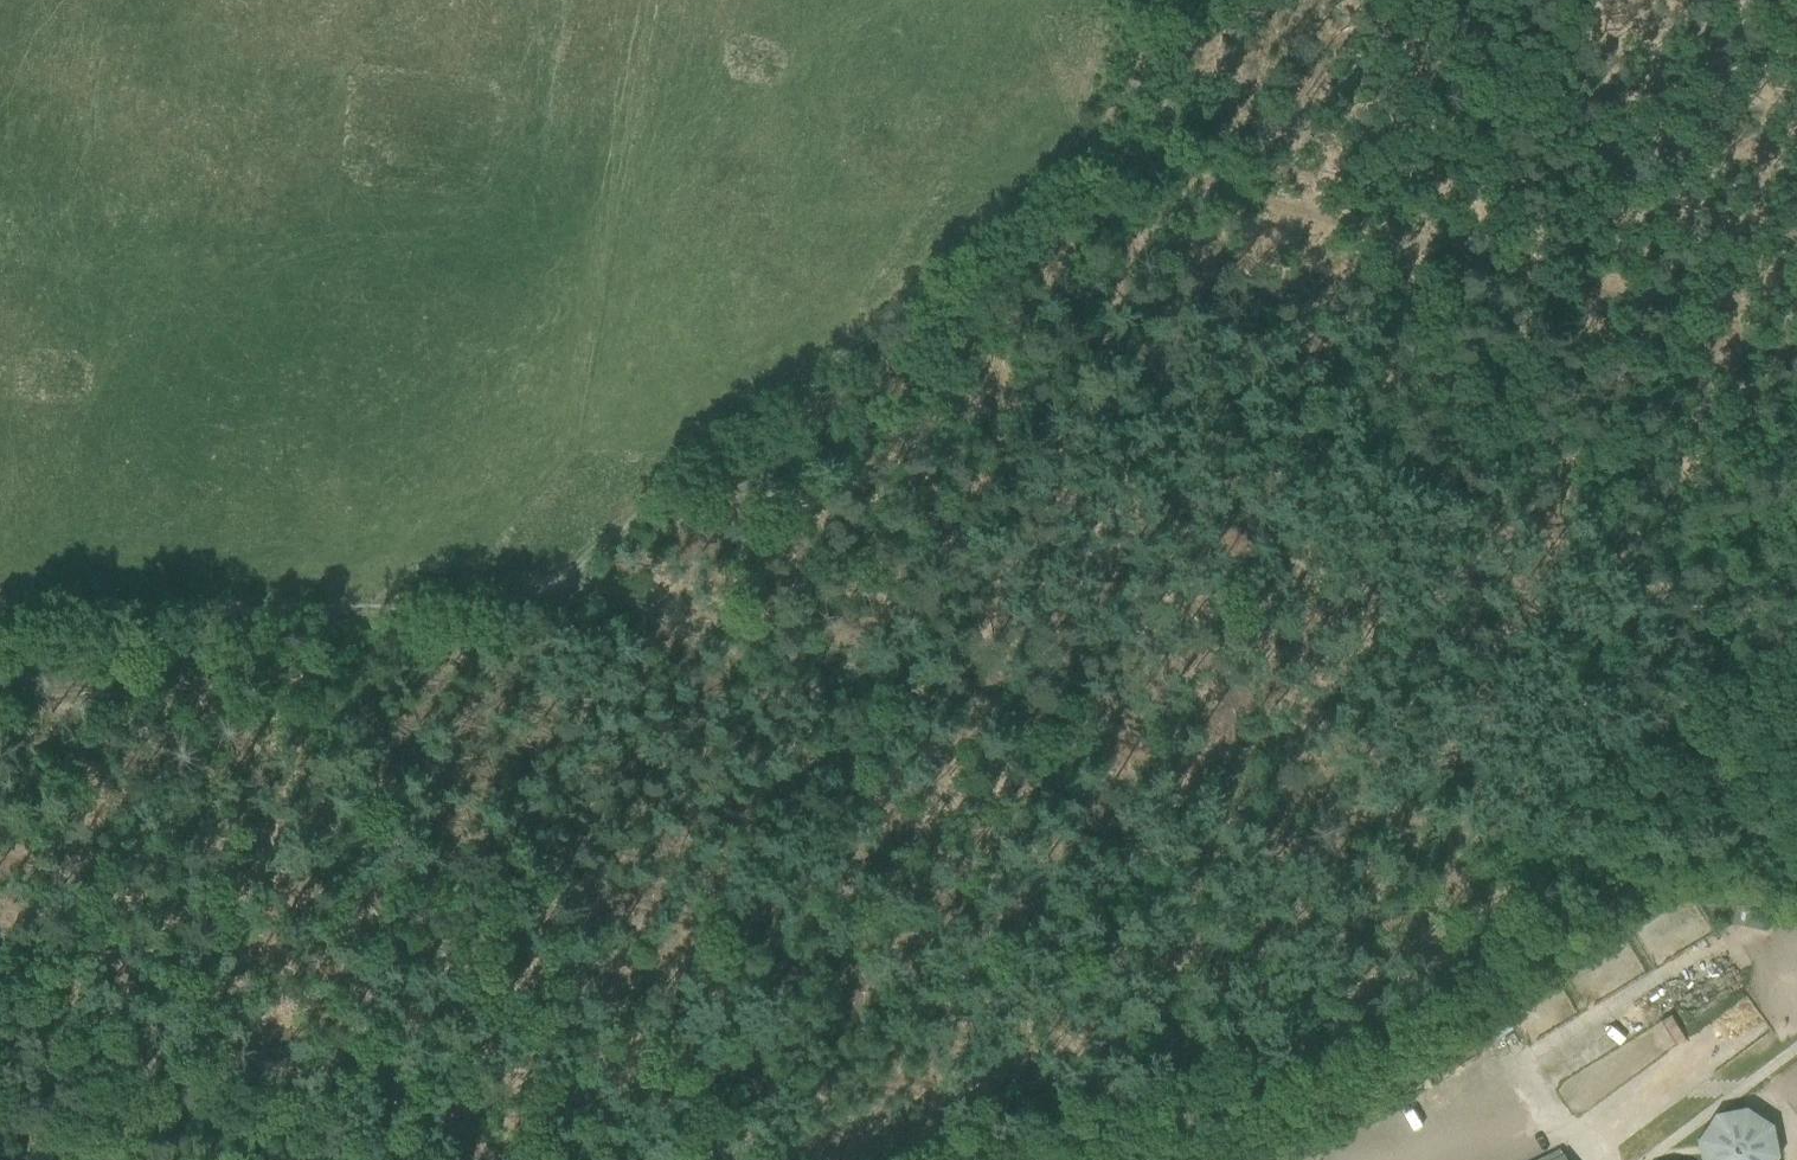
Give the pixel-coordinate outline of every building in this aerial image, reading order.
[(1772,1104),(1707,1115),(1714,1159),(1781,1159),(1772,1104)] [(1564,1152),(1547,1159),(1568,1159),(1564,1152)]
